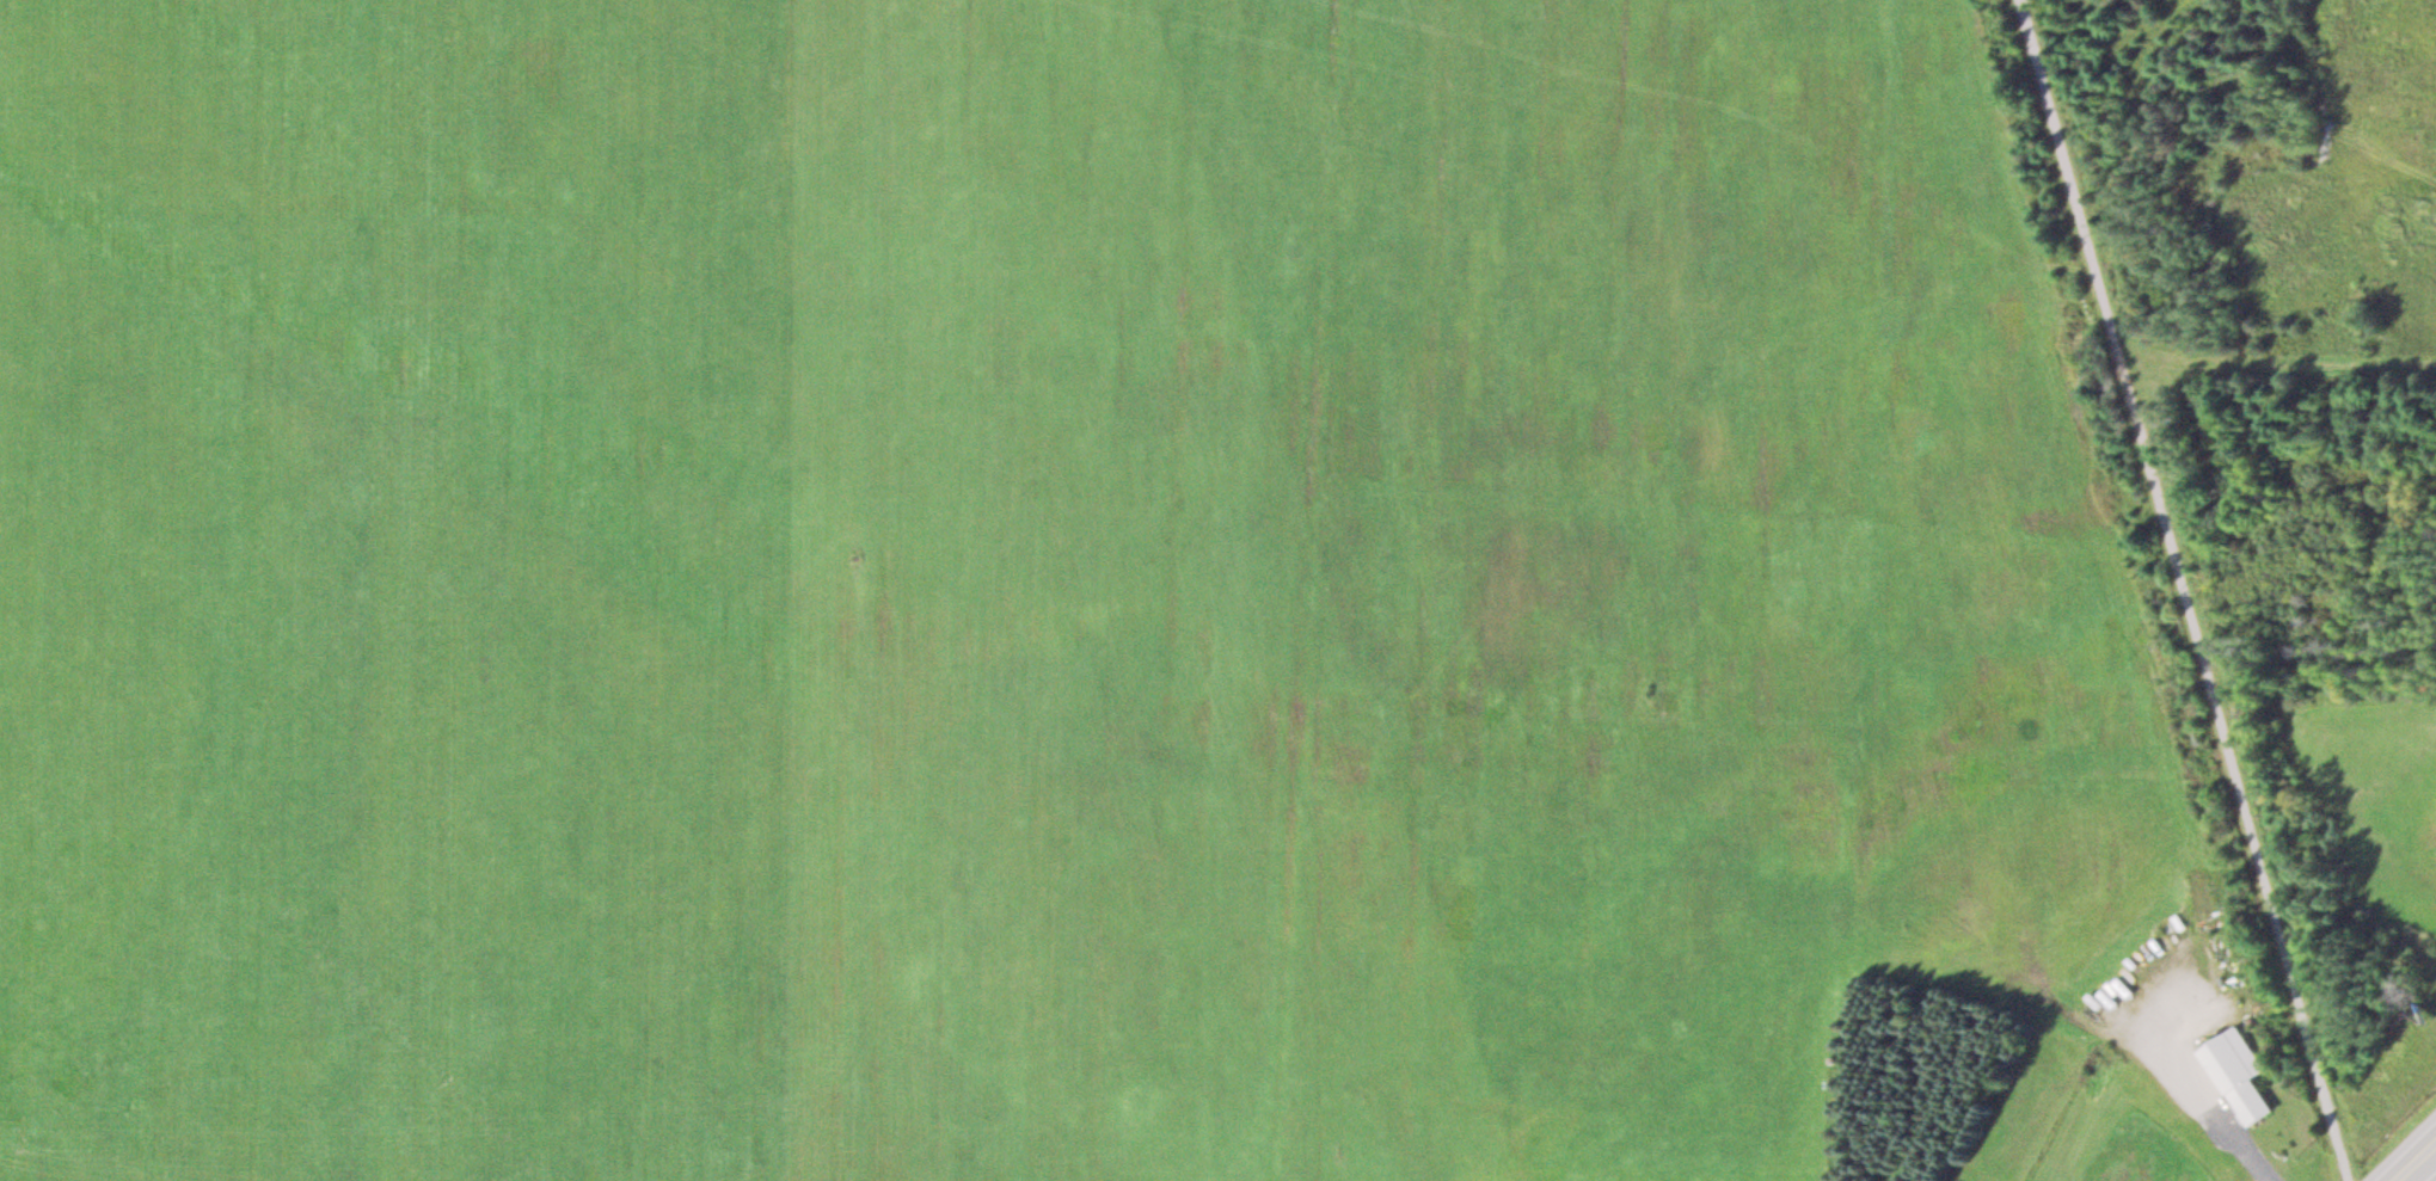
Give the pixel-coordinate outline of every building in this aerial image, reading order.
[(2201,1050),(2250,1127),(2276,1111),(2255,1078),(2268,1070),(2239,1025),(2201,1050)]
